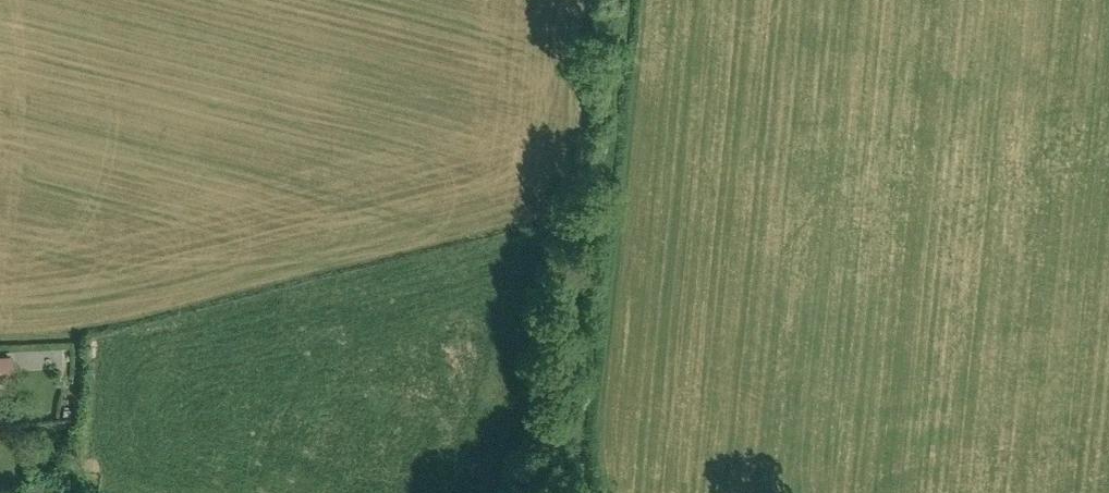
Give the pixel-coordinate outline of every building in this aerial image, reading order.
[(24,361),(24,344),(0,345),(0,362),(24,361)]
